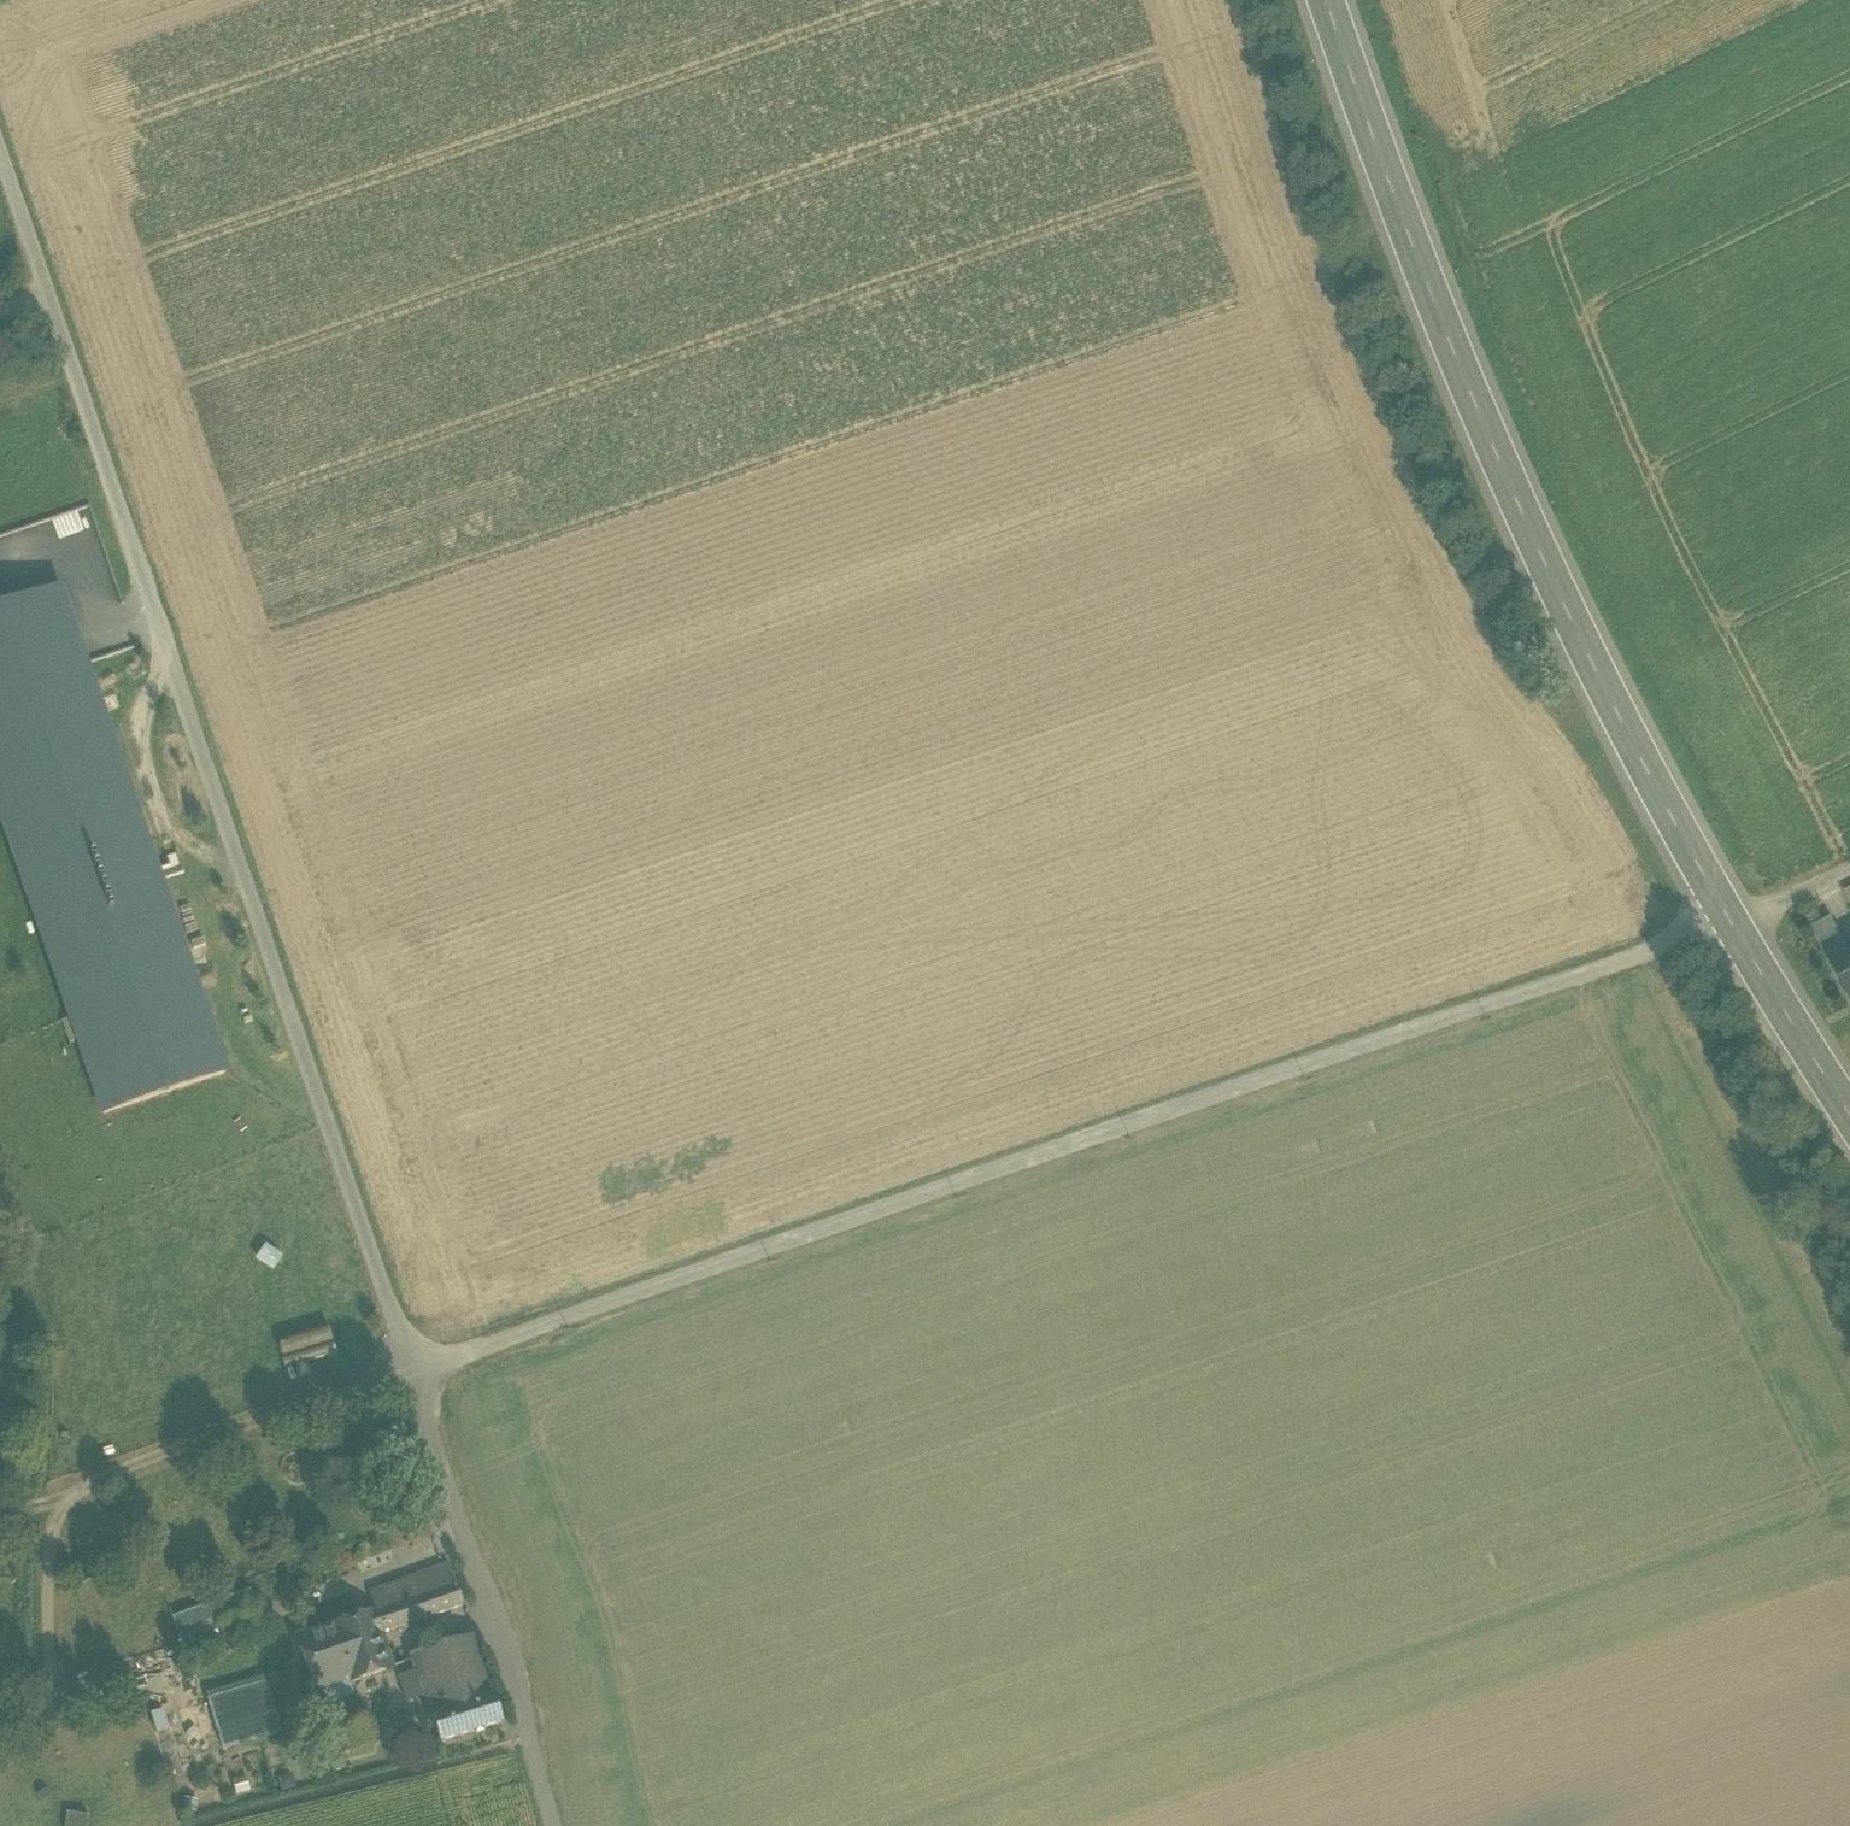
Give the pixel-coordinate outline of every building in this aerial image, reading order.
[(103,1115),(225,1073),(58,591),(0,611),(0,814),(103,1115)] [(1844,908),(1808,925),(1832,975),(1849,967),(1849,920),(1844,908)] [(325,1327),(276,1341),(286,1375),(335,1361),(325,1327)] [(388,1586),(395,1607),(455,1585),(451,1571),(449,1571),(443,1567),(388,1586)] [(395,1607),(376,1614),(370,1616),(375,1636),(462,1606),(455,1585),(395,1607)] [(395,1607),(388,1586),(369,1593),(376,1614),(395,1607)] [(230,1592),(170,1619),(179,1638),(239,1612),(230,1592)] [(370,1616),(299,1641),(317,1694),(387,1668),(375,1636),(370,1616)] [(457,1644),(473,1639),(468,1624),(452,1629),(457,1644)] [(473,1639),(457,1644),(413,1658),(420,1679),(411,1682),(418,1705),(426,1703),(431,1720),(494,1700),(474,1639),(473,1639)] [(240,1693),(207,1703),(222,1750),(279,1733),(266,1691),(242,1698),(240,1693)] [(438,1743),(501,1723),(494,1700),(431,1720),(438,1743)] [(64,1825),(88,1825),(89,1816),(66,1813),(64,1825)]
